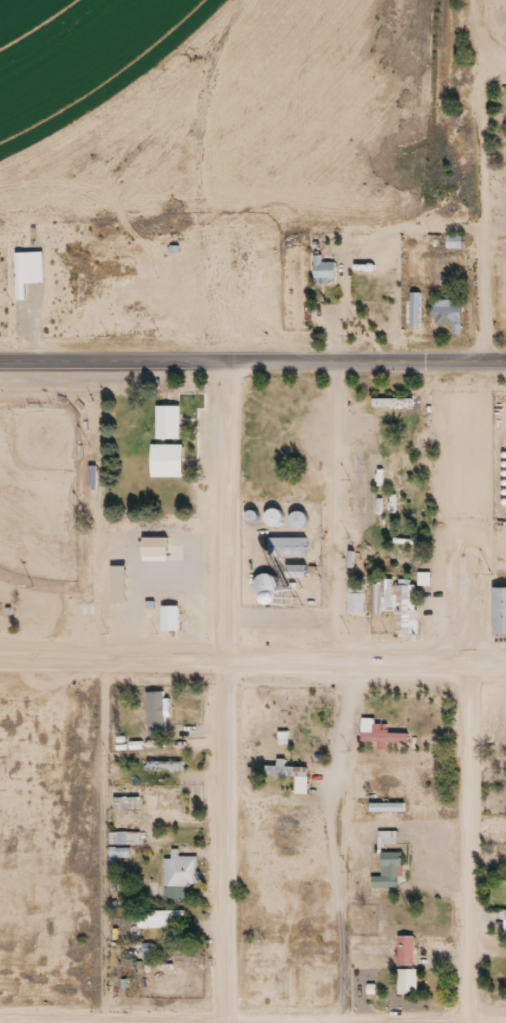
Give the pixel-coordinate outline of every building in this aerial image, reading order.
[(459,249),(459,235),(444,235),(444,249),(459,249)] [(333,256),(320,255),(320,244),(312,244),(310,273),(334,272),(333,256)] [(352,256),(351,266),(376,266),(375,256),(352,256)] [(409,286),(409,320),(421,320),(420,286),(409,286)] [(459,300),(431,300),(431,325),(450,325),(450,333),(459,333),(459,300)] [(178,405),(154,405),(154,433),(178,433),(178,405)] [(149,438),(149,469),(181,470),(181,437),(149,438)] [(94,489),(94,467),(87,467),(86,489),(94,489)] [(142,529),(140,551),(168,551),(166,530),(142,529)] [(269,531),(269,552),(305,551),(306,529),(269,531)] [(303,556),(303,568),(283,568),(284,556),(303,556)] [(272,574),(256,575),(257,597),(273,596),(272,574)] [(491,623),(505,624),(505,578),(490,578),(491,623)] [(348,594),(347,611),(360,612),(361,595),(348,594)] [(159,598),(160,624),(179,623),(179,598),(159,598)] [(144,684),(146,727),(166,726),(166,710),(171,711),(169,690),(163,690),(163,683),(144,684)] [(360,710),(373,711),(374,717),(383,717),(384,725),(406,726),(407,735),(386,735),(387,744),(376,743),(376,736),(360,735),(360,710)] [(405,742),(405,733),(360,733),(360,742),(405,742)] [(274,757),(263,757),(262,769),(293,770),(292,787),(308,788),(307,758),(284,757),(284,751),(275,751),(274,757)] [(367,793),(366,807),(406,808),(405,793),(367,793)] [(394,843),(394,832),(378,832),(378,843),(394,843)] [(169,850),(162,850),(162,879),(196,879),(196,849),(178,849),(178,841),(169,841),(169,850)] [(379,876),(369,876),(369,887),(398,887),(398,852),(379,852),(379,876)] [(184,899),(184,889),(163,889),(163,899),(184,899)] [(135,928),(170,928),(170,921),(182,921),(182,910),(135,910),(135,928)] [(397,928),(412,929),(414,958),(398,959),(397,928)] [(397,962),(415,961),(417,989),(397,989),(397,962)]
